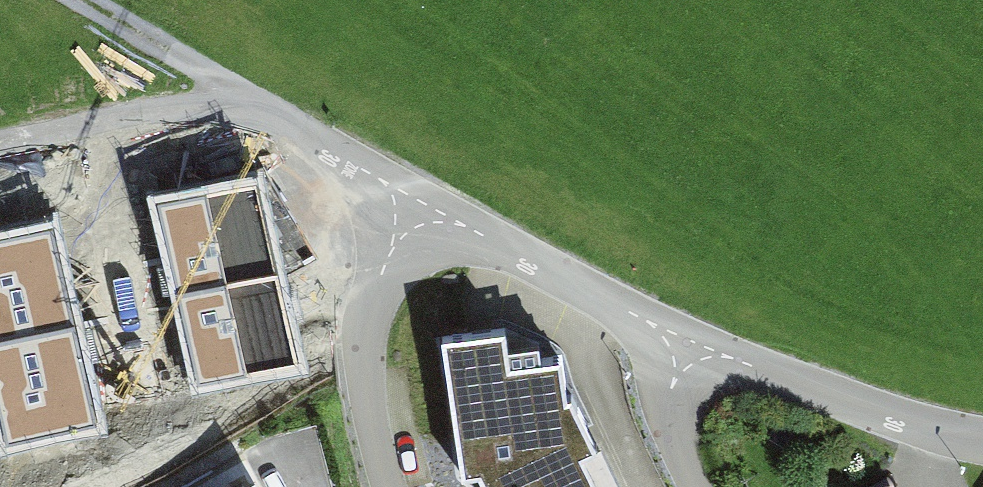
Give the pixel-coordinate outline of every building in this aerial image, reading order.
[(251,175),(154,197),(178,303),(275,281),(251,175)] [(0,235),(0,346),(77,328),(53,223),(0,235)] [(275,281),(178,303),(201,397),(296,375),(275,281)] [(0,346),(0,430),(4,444),(98,422),(77,328),(0,346)] [(439,346),(465,482),(480,478),(484,486),(592,486),(577,459),(597,450),(573,407),(564,408),(562,364),(539,368),(536,352),(505,355),(502,335),(439,346)] [(239,486),(266,486),(259,476),(239,486)]
